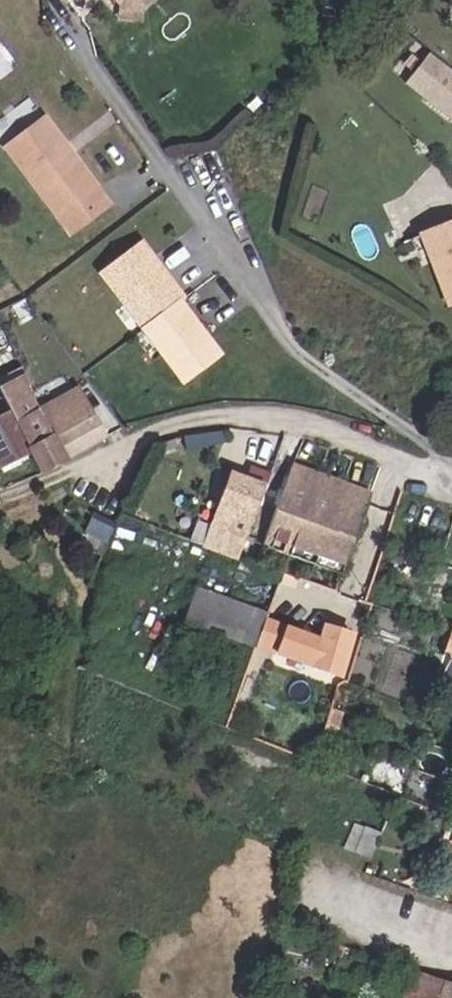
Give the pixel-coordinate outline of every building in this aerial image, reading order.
[(136,6),(112,0),(109,15),(133,20),(136,6)] [(427,54),(404,83),(451,121),(451,74),(427,54)] [(35,116),(0,142),(0,152),(62,233),(102,203),(65,155),(61,159),(52,146),(56,143),(35,116)] [(418,235),(446,305),(451,303),(451,221),(418,235)] [(145,257),(135,243),(94,272),(173,382),(205,358),(177,319),(181,316),(171,302),(175,300),(165,287),(157,292),(153,286),(158,283),(141,259),(145,257)] [(103,438),(102,437),(83,400),(76,403),(71,395),(46,408),(43,402),(35,406),(16,371),(0,379),(0,396),(7,411),(0,415),(0,469),(30,455),(40,472),(103,438)] [(341,575),(372,495),(290,464),(260,544),(341,575)] [(254,470),(250,479),(265,485),(269,476),(254,470)] [(212,525),(245,538),(265,485),(250,479),(232,472),(212,525)] [(238,556),(245,538),(212,525),(205,544),(238,556)] [(185,623),(256,649),(257,646),(340,676),(352,636),(323,626),(319,639),(264,619),(265,615),(197,590),(185,623)] [(377,835),(352,827),(348,838),(344,847),(344,850),(369,859),(377,835)] [(348,838),(341,835),(337,845),(344,847),(348,838)] [(408,967),(398,997),(402,997),(451,997),(451,982),(408,967)]
